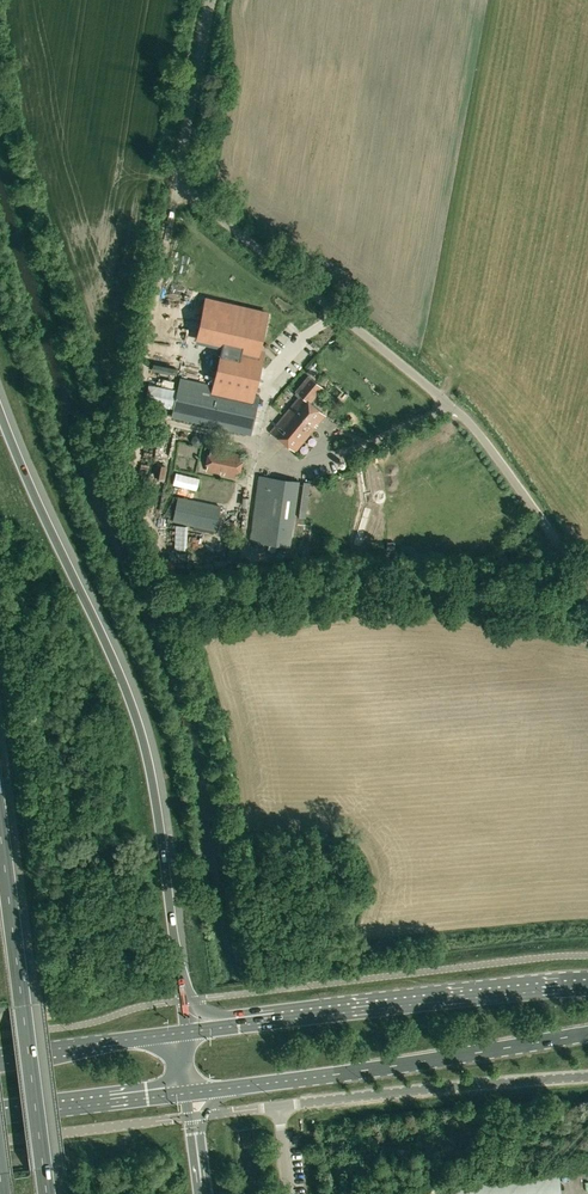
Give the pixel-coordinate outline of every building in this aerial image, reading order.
[(295,393),(299,397),(271,431),(294,451),(325,414),(310,401),(322,386),(309,375),(296,391),(297,391),(295,393)] [(180,378),(172,416),(251,434),(259,396),(180,378)] [(211,448),(206,469),(237,476),(242,455),(211,448)] [(156,463),(155,463),(153,476),(162,477),(165,478),(167,465),(156,463)] [(364,464),(358,465),(367,504),(374,502),(364,464)] [(299,481),(259,476),(250,541),(290,547),(299,481)] [(173,521),(215,530),(221,506),(178,497),(173,521)]
